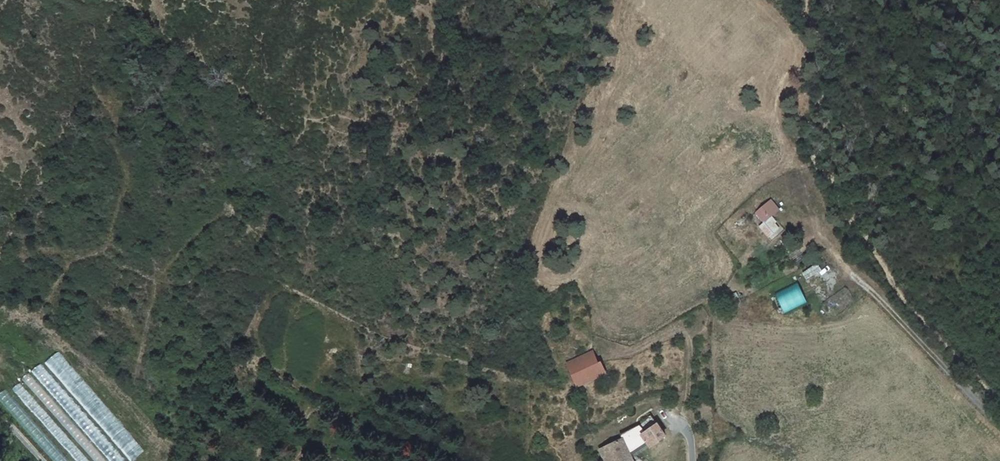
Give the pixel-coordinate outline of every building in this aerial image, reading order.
[(758,239),(766,248),(773,242),(770,239),(773,237),(766,230),(774,224),(766,214),(753,226),(761,237),(758,239)] [(784,312),(806,301),(797,282),(775,292),(784,312)] [(558,360),(563,371),(595,357),(590,345),(558,360)] [(145,451),(57,352),(23,378),(25,381),(12,391),(7,387),(0,392),(0,397),(55,460),(133,460),(145,451)] [(605,365),(600,354),(595,357),(600,367),(605,365)] [(563,371),(569,381),(600,367),(595,357),(563,371)] [(648,437),(654,447),(666,441),(659,430),(648,437)] [(618,460),(637,460),(626,442),(613,450),(618,460)]
